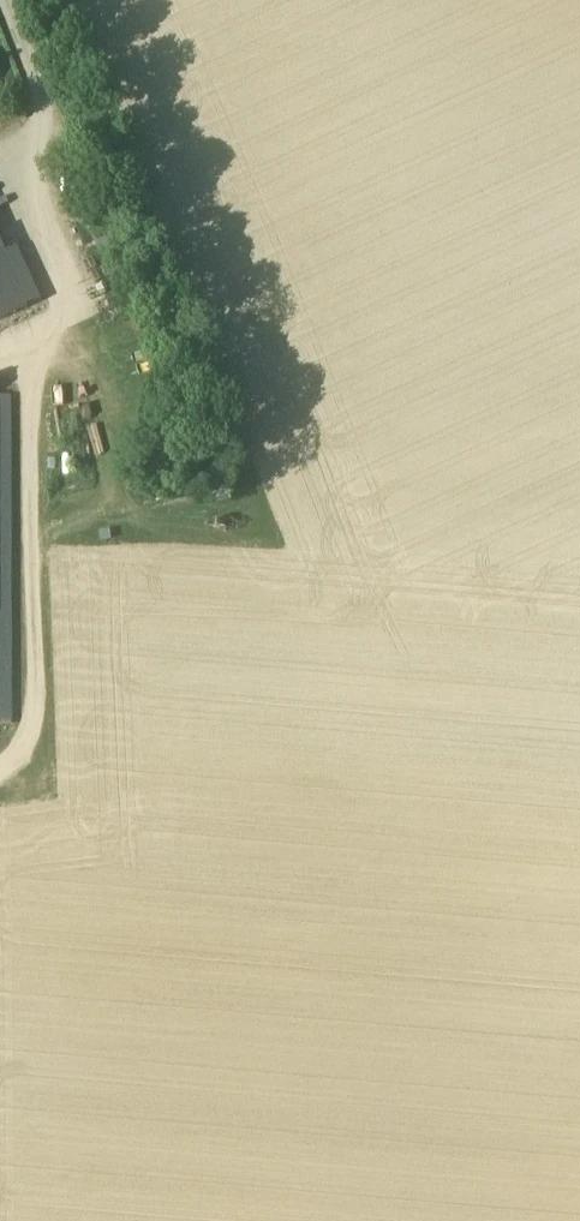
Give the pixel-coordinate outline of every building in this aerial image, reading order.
[(28,307),(0,247),(0,320),(28,307)] [(0,396),(0,723),(11,723),(10,396),(0,396)]
